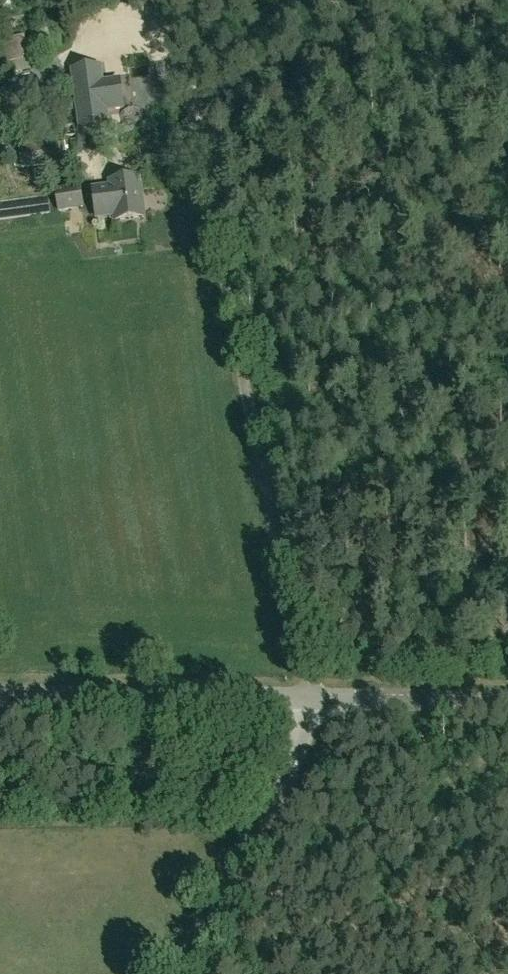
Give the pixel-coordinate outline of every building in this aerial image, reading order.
[(24,36),(9,39),(11,44),(0,47),(0,65),(7,63),(10,75),(31,70),(28,58),(29,58),(28,51),(33,50),(31,40),(26,41),(24,36)] [(102,82),(100,66),(73,70),(80,130),(108,126),(106,110),(123,108),(120,80),(102,82)] [(136,91),(135,119),(164,119),(164,92),(136,91)] [(144,217),(139,177),(111,181),(112,186),(93,189),(97,217),(115,215),(116,220),(144,217)] [(94,216),(92,197),(67,200),(69,219),(94,216)]
